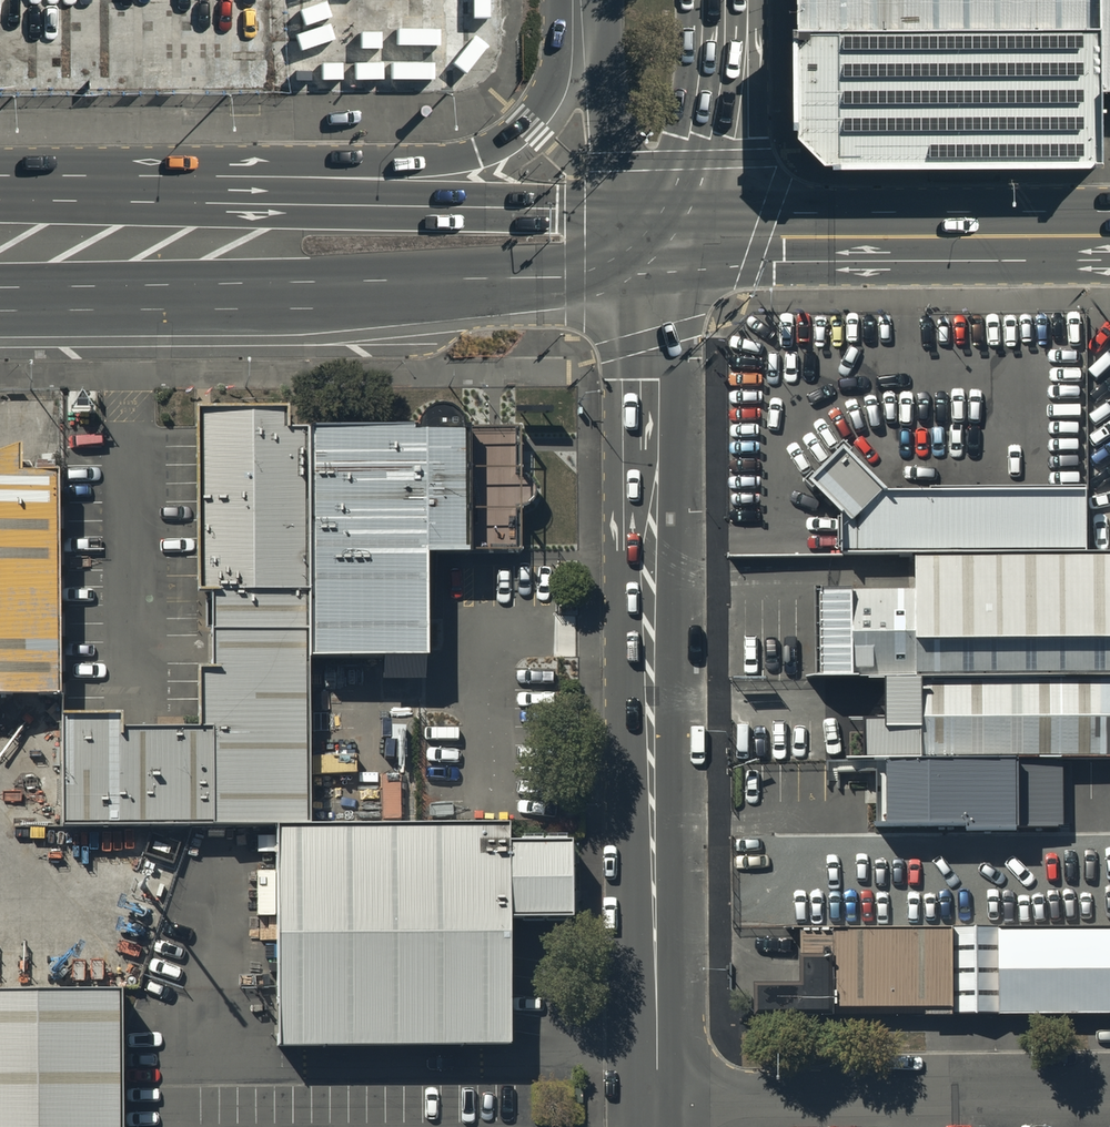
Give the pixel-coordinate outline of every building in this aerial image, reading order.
[(1100,27),(1099,0),(798,0),(798,28),(798,131),(828,164),(1100,163),(1100,91),(1100,27)] [(1100,27),(1100,91),(1109,91),(1109,0),(1099,0),(1100,27)] [(303,438),(279,438),(279,417),(195,417),(196,601),(304,601),(303,438)] [(430,661),(429,558),(468,557),(468,437),(311,438),(312,661),(430,661)] [(887,496),(843,454),(812,487),(845,519),(845,551),(1087,550),(1086,495),(887,496)] [(56,700),(55,477),(0,478),(0,700),(56,700)] [(914,592),(843,592),(844,679),(915,678),(915,679),(1109,678),(1109,560),(914,561),(914,592)] [(71,725),(71,825),(312,827),(304,601),(211,602),(211,672),(198,672),(198,724),(71,725)] [(890,689),(890,727),(865,727),(865,765),(1109,764),(1109,688),(890,689)] [(1065,769),(880,772),(881,833),(1066,830),(1065,769)] [(512,1044),(512,919),(576,918),(575,843),(512,843),(512,830),(280,831),(281,1045),(512,1044)] [(806,937),(806,988),(761,988),(761,1020),(1109,1019),(1109,935),(806,937)] [(121,1007),(0,1007),(0,1126),(121,1126),(121,1007)]
